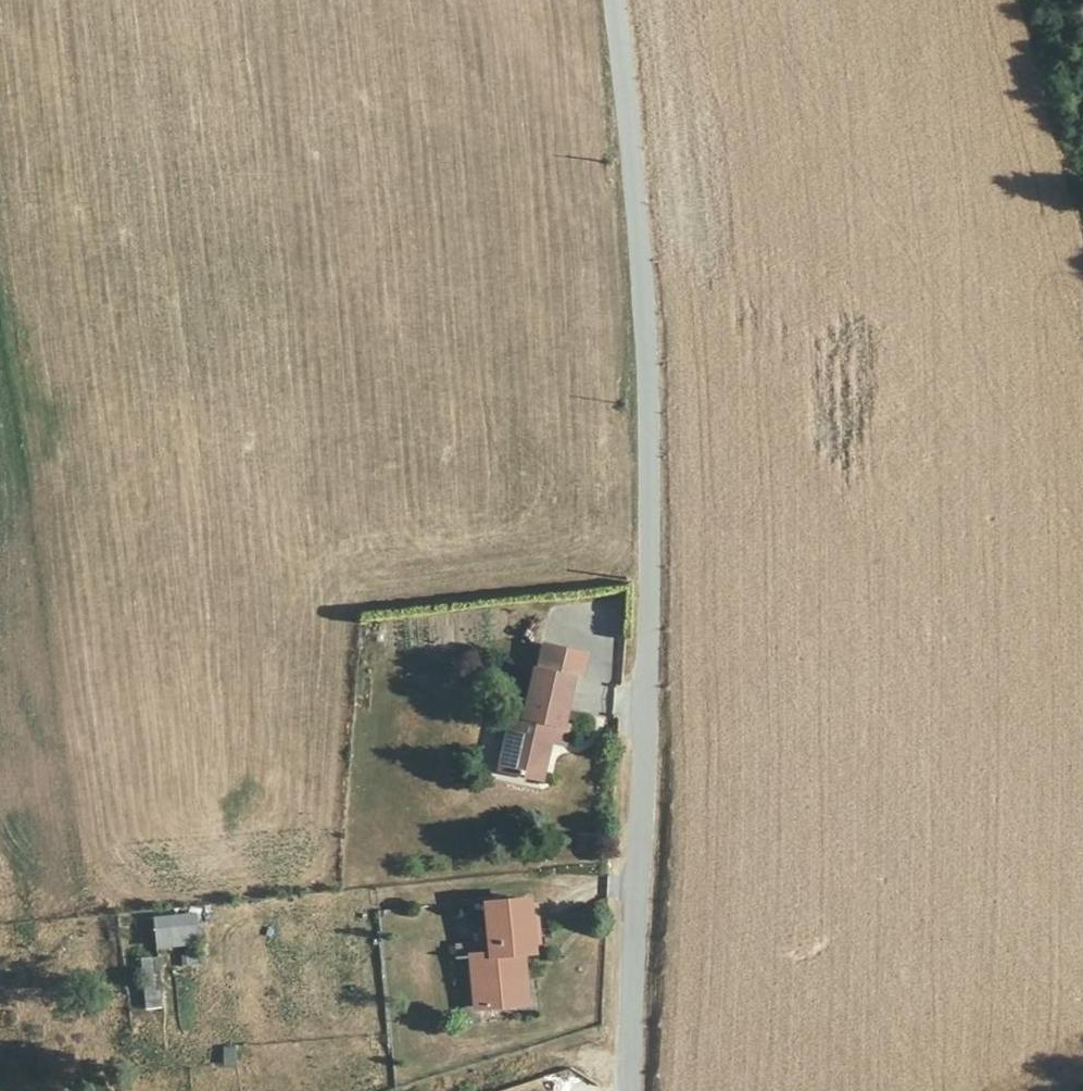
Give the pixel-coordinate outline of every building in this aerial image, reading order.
[(544,656),(539,679),(572,686),(579,688),(583,663),(544,656)] [(572,686),(539,679),(530,679),(524,724),(510,720),(497,790),(548,800),(556,760),(570,763),(574,737),(562,734),(572,686)] [(532,900),(485,904),(489,952),(467,954),(472,1014),(537,1009),(529,957),(539,956),(539,948),(544,942),(543,935),(551,934),(550,925),(534,913),(532,900)] [(157,950),(199,947),(197,914),(155,917),(157,950)] [(142,1006),(161,1006),(161,957),(142,957),(142,1006)]
